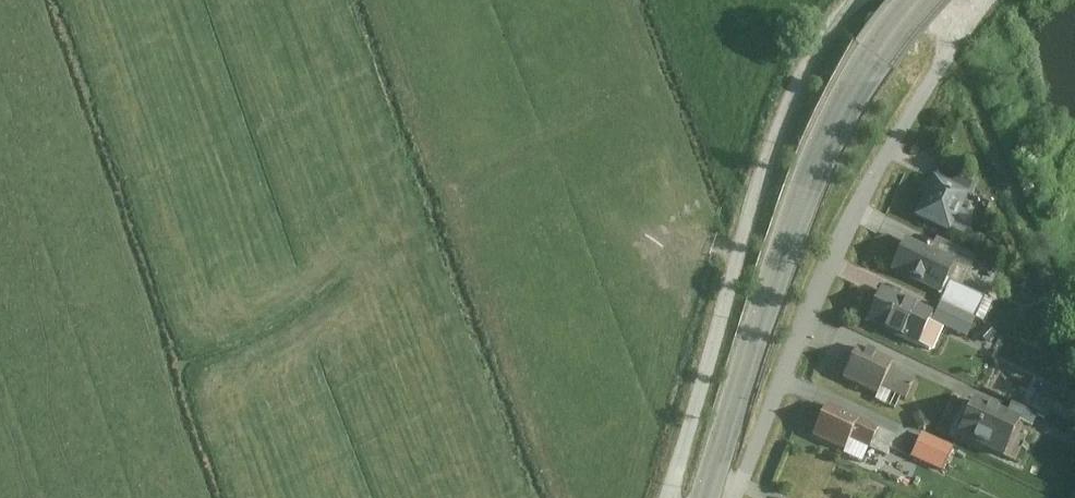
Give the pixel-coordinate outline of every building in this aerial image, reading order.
[(939,165),(935,175),(969,191),(974,182),(939,165)] [(915,215),(950,232),(969,191),(935,175),(915,215)] [(905,237),(890,269),(939,292),(954,260),(905,237)] [(951,282),(942,302),(975,318),(985,298),(951,282)] [(880,289),(866,321),(915,344),(930,311),(880,289)] [(942,302),(933,321),(966,337),(975,318),(942,302)] [(892,364),(858,347),(843,377),(877,393),(879,389),(906,400),(915,381),(889,370),(892,364)] [(1050,380),(1037,404),(1053,412),(1066,389),(1050,380)] [(975,398),(957,434),(1002,456),(1020,420),(1006,413),(975,398)] [(1006,413),(1020,420),(1032,425),(1037,414),(1012,402),(1006,413)] [(879,429),(827,404),(813,433),(843,447),(848,437),(870,448),(879,429)]
